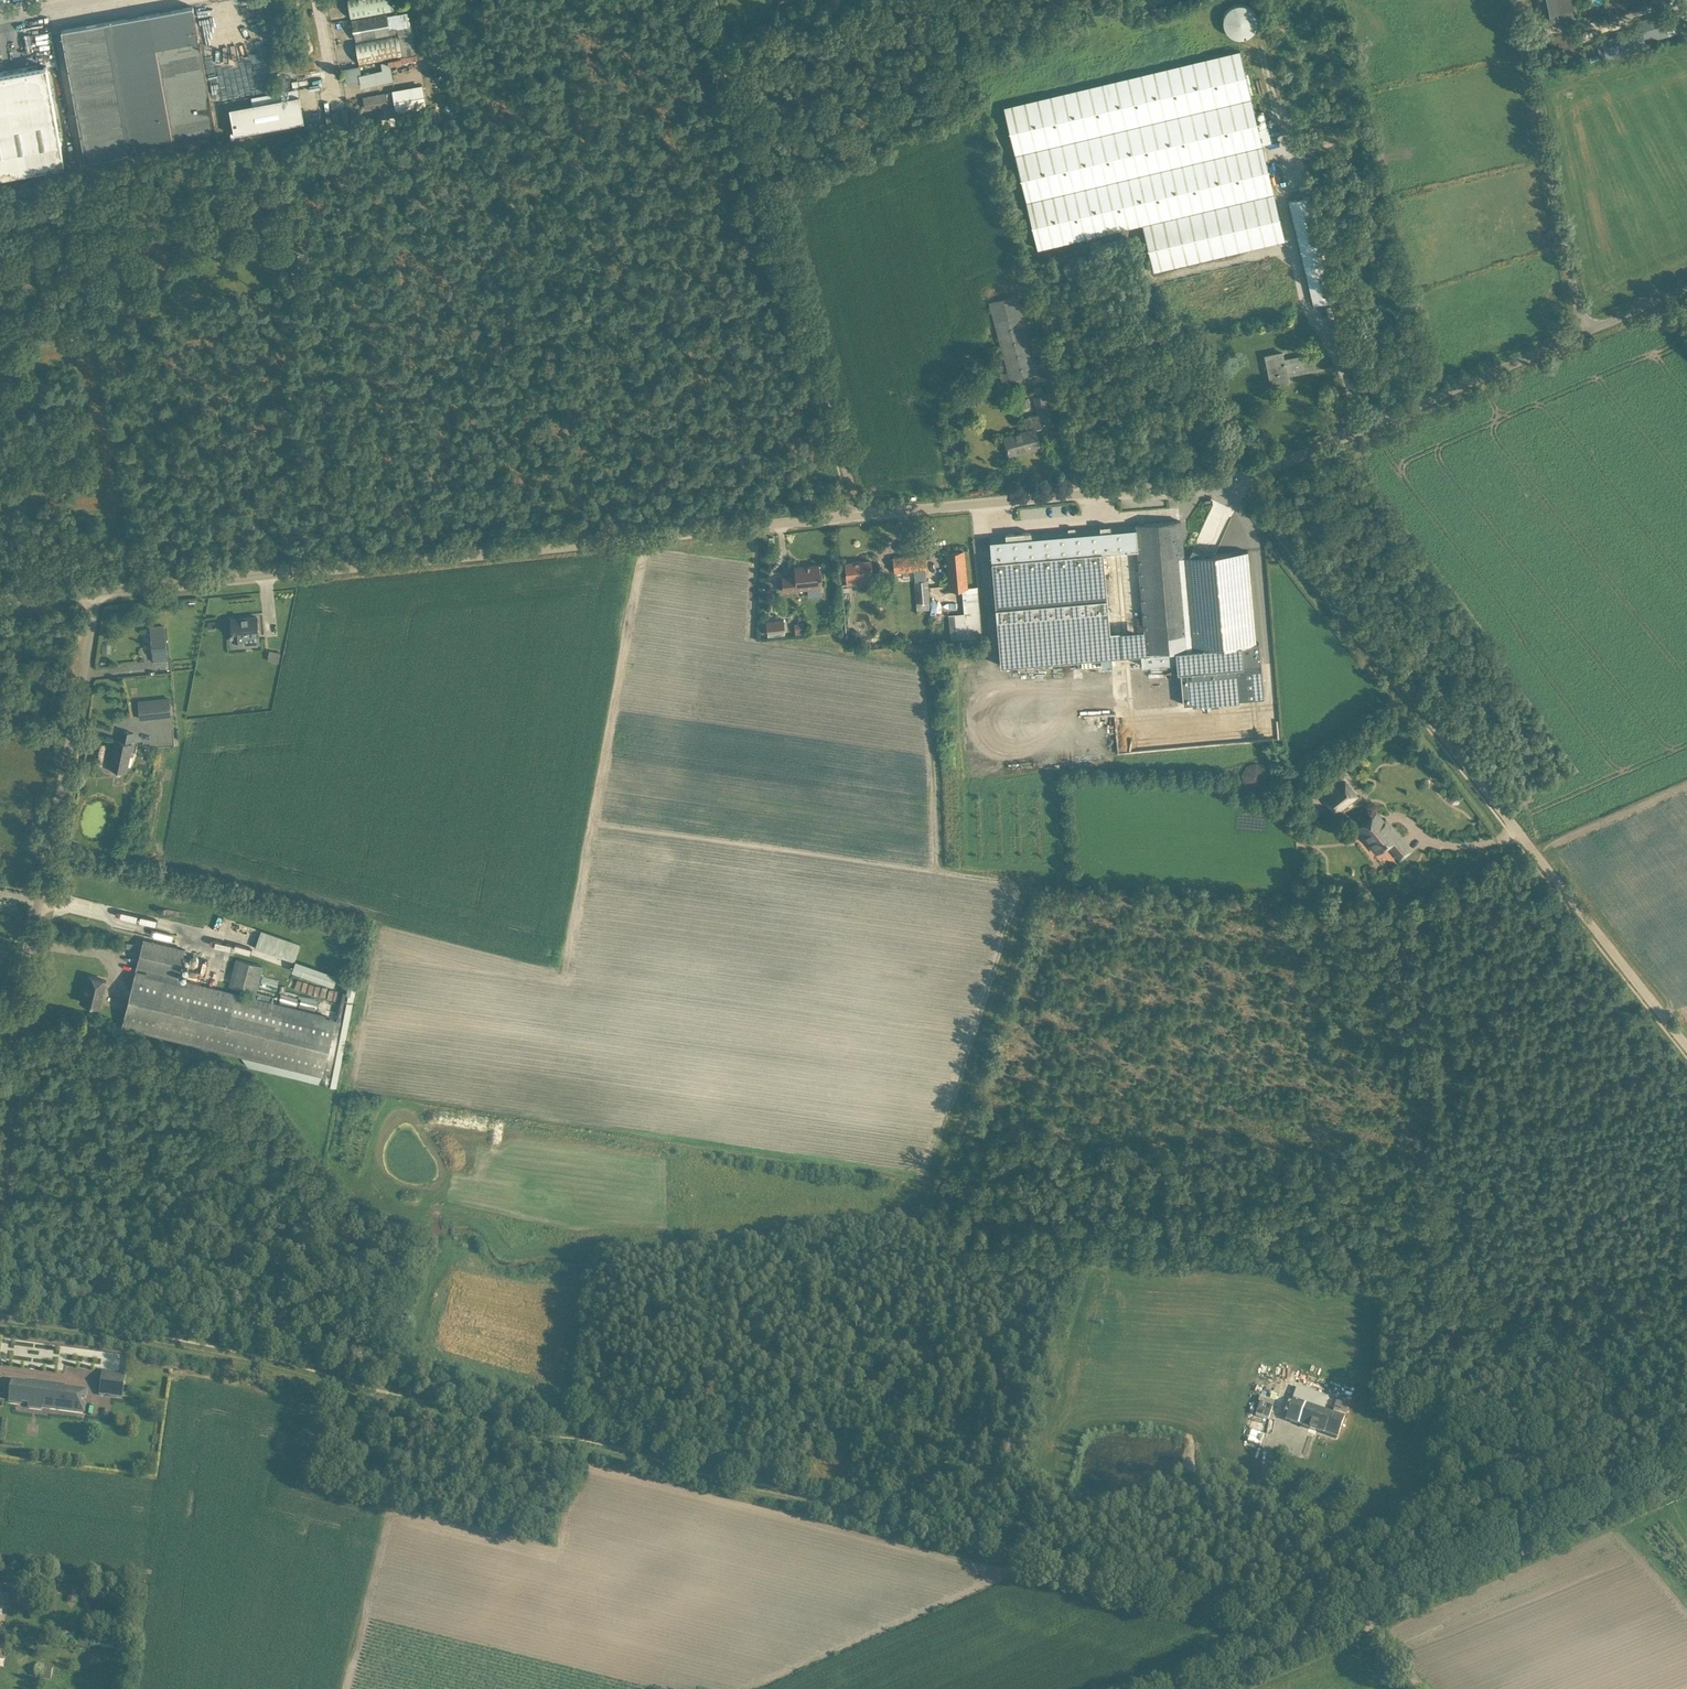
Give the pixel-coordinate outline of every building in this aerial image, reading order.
[(392,0),(348,0),(351,19),(394,11),(392,0)] [(827,10),(843,4),(841,0),(823,0),(827,10)] [(1543,15),(1554,13),(1575,9),(1573,0),(1540,0),(1543,15)] [(1252,5),(1223,5),(1224,37),(1252,36),(1252,5)] [(62,29),(64,40),(86,161),(130,153),(218,136),(193,6),(62,29)] [(352,20),(356,40),(412,30),(408,11),(387,15),(387,13),(352,20)] [(417,53),(412,31),(356,40),(360,64),(371,62),(417,53)] [(1153,270),(1285,239),(1262,145),(1271,142),(1263,110),(1255,113),(1240,50),(1004,106),(1037,248),(1142,223),(1153,270)] [(382,70),(372,73),(362,75),(364,86),(392,80),(388,62),(381,63),(382,70)] [(0,74),(0,176),(64,164),(49,77),(47,66),(0,74)] [(384,107),(385,114),(425,107),(421,86),(394,91),(397,105),(388,106),(384,107)] [(386,93),(370,96),(372,109),(384,107),(388,106),(386,93)] [(300,95),(230,108),(235,134),(305,121),(300,95)] [(1311,288),(1332,283),(1307,179),(1286,184),(1311,288)] [(990,302),(1007,368),(1008,371),(1000,373),(1003,386),(1019,383),(1018,377),(1038,372),(1018,294),(990,302)] [(1262,369),(1269,367),(1272,385),(1288,382),(1287,375),(1315,369),(1312,354),(1284,360),(1282,352),(1259,357),(1262,369)] [(1024,418),(1027,430),(1004,436),(1009,453),(1025,449),(1025,451),(1040,448),(1035,429),(1043,427),(1052,425),(1045,393),(1044,394),(1042,386),(1033,388),(1035,396),(1039,410),(1039,413),(1024,418)] [(953,394),(956,407),(975,402),(971,389),(953,394)] [(1292,508),(1302,520),(1308,514),(1299,503),(1292,508)] [(1006,536),(990,537),(991,548),(1001,665),(1101,656),(1102,666),(1112,665),(1112,656),(1121,655),(1119,631),(1110,631),(1103,552),(1136,549),(1146,653),(1141,653),(1142,666),(1177,663),(1178,671),(1181,671),(1183,704),(1239,699),(1264,697),(1261,664),(1259,642),(1256,642),(1248,551),(1232,552),(1215,554),(1184,556),(1181,520),(1031,533),(1029,531),(1021,532),(1021,534),(1015,535),(1015,533),(1008,533),(1006,536)] [(950,589),(962,588),(964,613),(948,615),(951,640),(982,637),(978,586),(967,587),(964,551),(947,552),(950,589)] [(895,572),(900,571),(900,575),(917,574),(917,570),(927,569),(926,554),(894,557),(895,572)] [(845,562),(846,573),(847,584),(873,581),(871,559),(845,562)] [(821,587),(820,575),(819,564),(795,567),(796,576),(783,577),(784,590),(821,587)] [(914,581),(916,610),(930,609),(928,579),(914,581)] [(248,616),(241,617),(241,618),(231,619),(233,630),(231,630),(232,634),(233,634),(234,640),(244,639),(243,635),(259,634),(257,616),(248,617),(248,616)] [(766,620),(767,636),(786,634),(784,618),(766,620)] [(803,622),(795,622),(796,632),(804,632),(803,622)] [(168,660),(165,626),(150,627),(154,661),(168,660)] [(851,630),(851,636),(855,639),(860,637),(861,631),(856,628),(851,630)] [(9,691),(11,680),(0,678),(0,689),(9,691)] [(169,698),(150,700),(139,701),(141,718),(151,717),(171,715),(169,698)] [(1114,721),(1114,713),(1087,714),(1088,722),(1114,721)] [(122,770),(127,771),(133,743),(132,743),(134,733),(131,732),(132,732),(125,730),(125,731),(123,731),(121,740),(120,739),(120,740),(116,739),(113,754),(110,767),(114,768),(115,768),(115,769),(115,770),(115,771),(115,772),(116,772),(116,773),(117,773),(117,774),(118,774),(119,774),(120,774),(120,773),(121,773),(122,772),(122,771),(122,770)] [(1242,786),(1265,786),(1266,764),(1243,763),(1242,786)] [(1335,812),(1357,795),(1345,781),(1324,799),(1335,812)] [(1376,812),(1367,819),(1357,827),(1377,852),(1388,843),(1400,858),(1402,857),(1410,850),(1390,825),(1388,827),(1376,812)] [(1381,873),(1378,875),(1383,882),(1388,878),(1385,874),(1388,872),(1383,866),(1379,871),(1381,873)] [(253,947),(293,960),(299,942),(259,929),(253,947)] [(136,970),(126,1011),(123,1025),(242,1054),(249,1066),(338,1086),(355,994),(354,993),(357,981),(349,980),(347,990),(343,991),(337,1018),(325,1015),(326,1014),(254,996),(229,990),(179,978),(186,950),(144,939),(136,970)] [(237,959),(230,985),(255,992),(262,966),(237,959)] [(292,971),(333,985),(337,975),(296,960),(292,971)] [(81,1001),(91,1004),(100,1006),(104,991),(107,980),(90,976),(87,986),(84,986),(81,1001)] [(101,1394),(122,1397),(125,1374),(104,1371),(101,1394)] [(10,1402),(22,1404),(22,1402),(30,1403),(30,1407),(41,1409),(42,1405),(50,1406),(50,1407),(83,1412),(84,1405),(77,1404),(78,1396),(85,1397),(86,1391),(78,1390),(78,1391),(64,1389),(65,1385),(33,1380),(33,1384),(28,1384),(29,1382),(13,1380),(10,1402)] [(1298,1387),(1290,1409),(1286,1420),(1338,1438),(1346,1416),(1350,1406),(1338,1402),(1334,1413),(1325,1410),(1329,1398),(1298,1387)] [(1259,1396),(1252,1414),(1268,1420),(1274,1402),(1259,1396)] [(68,1587),(68,1601),(77,1601),(77,1587),(68,1587)] [(8,1605),(9,1596),(0,1594),(0,1604),(8,1605)] [(91,1647),(92,1640),(80,1638),(79,1645),(91,1647)] [(37,1663),(34,1675),(51,1679),(54,1667),(37,1663)]
